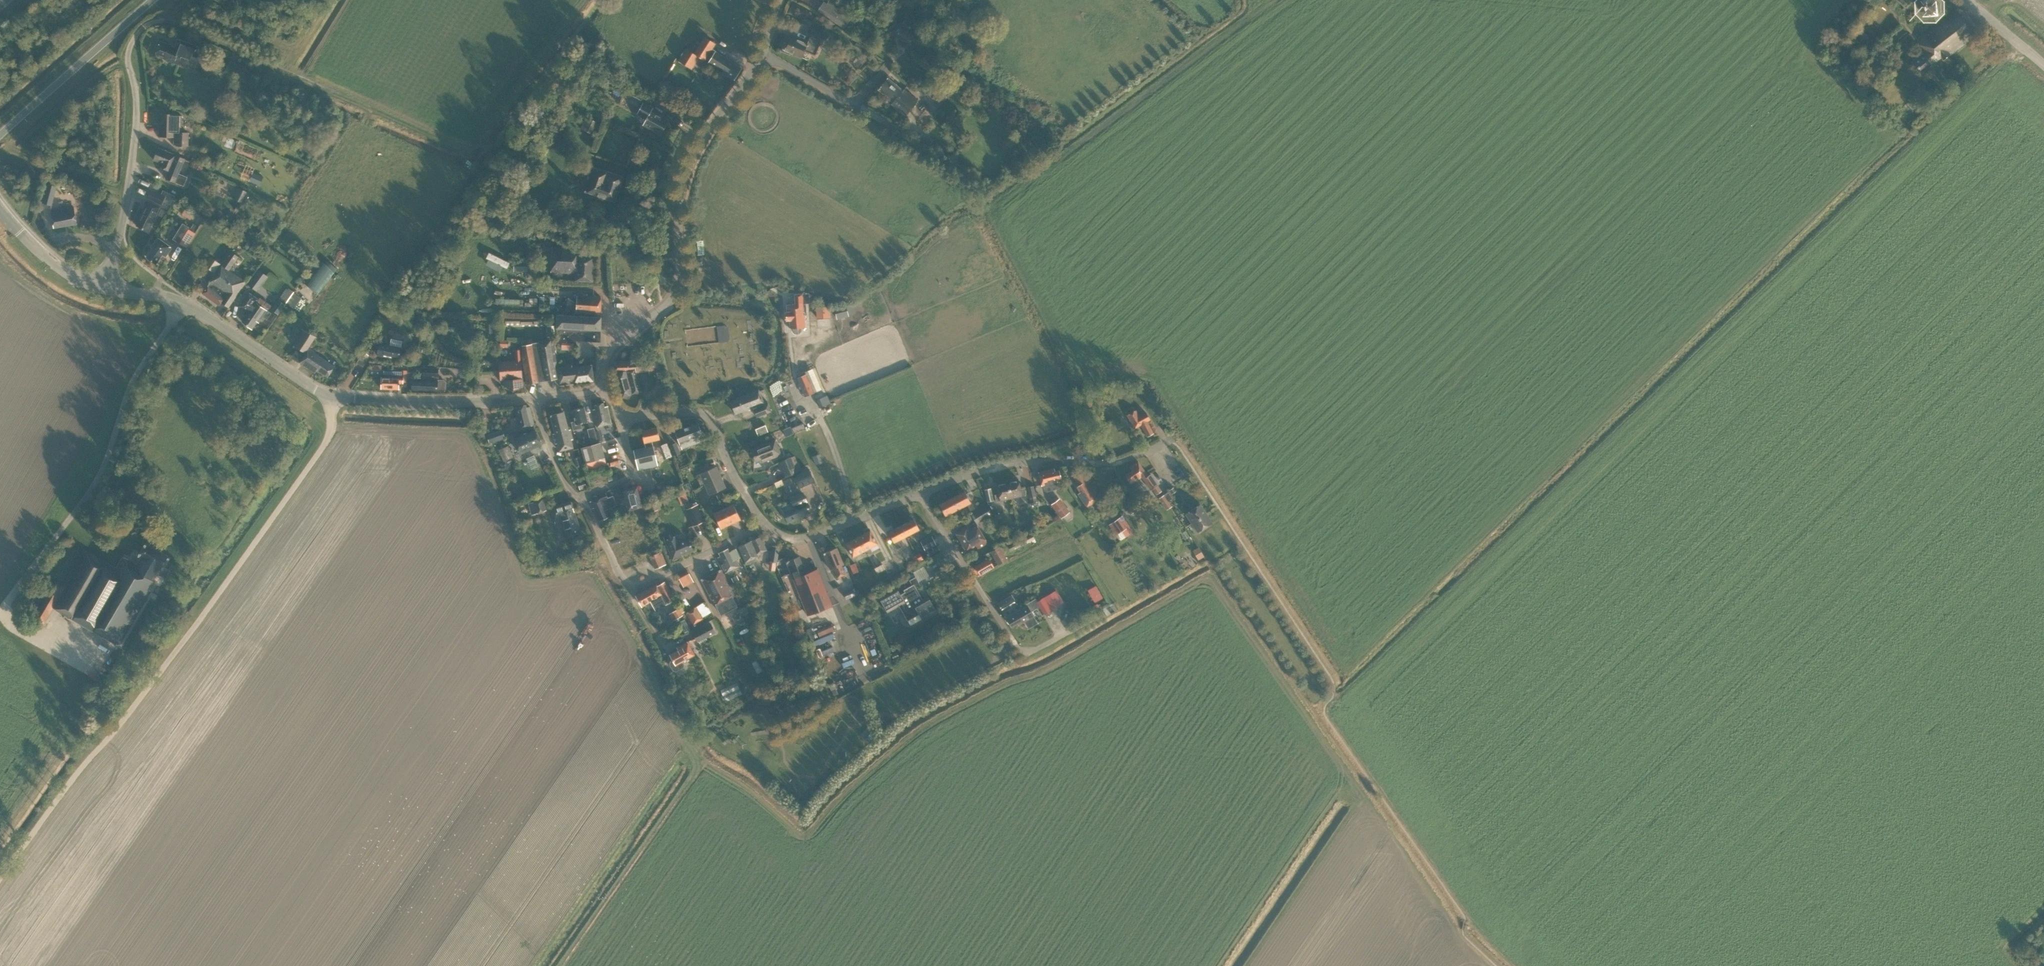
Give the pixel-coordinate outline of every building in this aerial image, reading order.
[(1930,16),(1933,16),(1934,16),(1935,15),(1939,11),(1940,9),(1939,9),(1939,3),(1939,2),(1937,0),(1923,0),(1921,2),(1920,4),(1921,10),(1920,10),(1921,11),(1926,16),(1927,16),(1930,16)] [(825,6),(820,12),(844,28),(848,21),(825,6)] [(1951,54),(1977,33),(1957,8),(1917,40),(1926,51),(1913,60),(1922,72),(1941,56),(1944,59),(1951,54)] [(913,24),(904,16),(890,32),(896,37),(897,36),(906,44),(914,37),(907,31),(913,24)] [(693,54),(698,57),(734,79),(741,68),(712,49),(715,43),(704,36),(693,54)] [(807,43),(788,36),(781,51),(789,54),(790,52),(801,57),(804,50),(815,55),(821,40),(810,36),(807,43)] [(178,39),(175,46),(160,41),(156,54),(167,58),(166,60),(178,64),(181,56),(197,62),(200,53),(197,52),(199,47),(178,39)] [(856,42),(854,45),(861,51),(864,47),(856,42)] [(691,69),(698,57),(693,54),(686,49),(678,61),(691,69)] [(925,82),(920,77),(915,81),(920,86),(925,82)] [(904,89),(903,90),(892,81),(891,82),(886,79),(878,88),(887,96),(887,98),(892,102),(892,103),(899,110),(900,109),(906,114),(917,100),(904,89)] [(946,96),(953,90),(946,82),(940,87),(946,96)] [(611,96),(620,101),(623,95),(619,93),(621,90),(616,87),(611,96)] [(629,101),(637,106),(642,97),(629,90),(626,96),(631,99),(629,101)] [(652,108),(643,102),(637,113),(646,118),(643,124),(660,133),(667,120),(650,111),(652,108)] [(173,115),(173,114),(162,114),(162,125),(159,125),(159,136),(174,137),(174,144),(189,144),(189,131),(180,131),(180,121),(182,121),(182,115),(173,115)] [(586,117),(580,128),(592,134),(594,131),(597,133),(602,122),(597,119),(595,122),(586,117)] [(931,139),(919,132),(913,142),(924,149),(931,139)] [(166,178),(184,186),(187,177),(178,173),(184,158),(159,148),(154,160),(164,164),(162,167),(169,170),(166,178)] [(623,176),(593,167),(585,191),(615,201),(623,176)] [(252,175),(249,181),(260,185),(263,176),(258,174),(257,177),(252,175)] [(65,189),(67,182),(60,180),(59,187),(65,189)] [(56,186),(47,184),(42,203),(52,205),(56,186)] [(232,198),(244,204),(249,194),(238,187),(232,198)] [(147,198),(162,205),(166,196),(151,189),(147,198)] [(144,209),(141,208),(135,222),(137,223),(136,225),(148,231),(160,206),(148,201),(144,209)] [(77,224),(74,207),(51,210),(54,228),(77,224)] [(185,208),(183,214),(192,217),(194,212),(185,208)] [(183,224),(175,237),(187,245),(196,232),(190,229),(183,224)] [(190,229),(196,232),(199,227),(193,224),(190,229)] [(262,231),(257,234),(260,240),(266,236),(262,231)] [(162,254),(165,256),(172,248),(158,238),(151,246),(153,248),(147,257),(156,263),(162,254)] [(578,248),(552,246),(551,272),(576,273),(576,280),(592,280),(594,257),(578,256),(578,248)] [(238,256),(231,251),(202,293),(219,305),(221,302),(228,307),(246,282),(229,270),(238,256)] [(220,263),(210,256),(204,265),(214,272),(220,263)] [(639,281),(638,257),(614,258),(615,282),(639,281)] [(321,259),(304,281),(317,292),(334,270),(321,259)] [(513,260),(513,263),(513,269),(513,270),(527,270),(527,261),(513,260)] [(257,291),(267,276),(259,271),(248,285),(257,291)] [(270,312),(256,302),(258,299),(249,293),(240,306),(249,312),(242,321),(252,328),(257,321),(258,322),(263,315),(267,317),(270,312)] [(301,298),(294,293),(288,303),(294,307),(301,298)] [(790,320),(790,328),(792,328),(792,330),(792,331),(793,332),(793,333),(794,333),(795,334),(796,334),(797,334),(798,334),(799,333),(800,333),(801,332),(802,331),(802,330),(802,329),(802,328),(802,327),(805,327),(804,314),(806,314),(806,303),(804,303),(803,293),(795,294),(795,304),(786,304),(787,311),(786,311),(786,320),(790,320)] [(601,296),(577,295),(577,297),(569,297),(568,308),(576,308),(576,312),(600,313),(601,296)] [(278,299),(271,309),(278,314),(285,304),(278,299)] [(829,306),(816,307),(816,318),(829,318),(829,306)] [(838,318),(848,314),(846,308),(835,312),(838,318)] [(576,340),(600,341),(600,330),(601,317),(557,315),(557,334),(556,341),(576,342),(576,340)] [(717,325),(720,341),(731,339),(728,323),(717,325)] [(317,370),(328,377),(334,366),(325,361),(326,360),(318,355),(319,354),(308,348),(316,336),(303,329),(293,345),(305,353),(300,362),(315,372),(317,370)] [(377,354),(398,358),(402,340),(391,338),(391,340),(380,338),(377,354)] [(572,365),(557,367),(553,340),(522,345),(522,355),(527,383),(558,378),(559,384),(574,382),(574,383),(594,381),(591,364),(572,367),(572,365)] [(373,349),(366,345),(361,353),(367,357),(373,349)] [(523,386),(521,349),(514,349),(515,360),(499,361),(500,380),(503,380),(504,386),(509,385),(509,388),(518,388),(518,386),(523,386)] [(648,371),(649,374),(660,372),(657,360),(614,361),(616,373),(613,374),(620,397),(642,390),(637,373),(648,371)] [(412,391),(437,392),(437,390),(443,391),(445,388),(446,382),(444,380),(438,379),(438,367),(423,367),(423,379),(412,378),(412,391)] [(403,369),(382,369),(381,369),(381,370),(381,388),(399,389),(399,383),(403,384),(403,382),(403,370),(403,369)] [(804,396),(815,391),(821,389),(812,369),(805,372),(806,374),(797,378),(804,396)] [(753,407),(753,408),(754,408),(757,416),(771,410),(767,399),(763,401),(758,389),(738,397),(738,398),(730,401),(735,413),(746,409),(746,410),(753,407)] [(1090,399),(1084,403),(1087,408),(1093,404),(1090,399)] [(607,406),(604,406),(603,403),(594,405),(595,408),(593,409),(597,426),(611,423),(607,406)] [(526,407),(525,404),(514,407),(517,416),(515,417),(518,428),(534,424),(530,406),(526,407)] [(587,421),(584,407),(572,409),(576,423),(572,424),(573,430),(582,428),(581,423),(587,421)] [(1139,416),(1135,410),(1127,414),(1134,428),(1141,424),(1142,427),(1147,436),(1153,433),(1148,424),(1147,421),(1150,420),(1146,412),(1139,416)] [(568,429),(563,411),(550,415),(555,433),(553,433),(555,443),(557,443),(559,451),(573,447),(571,439),(573,439),(570,429),(568,429)] [(789,419),(791,427),(782,429),(784,435),(805,430),(801,416),(789,419)] [(704,440),(698,423),(675,431),(682,448),(704,440)] [(597,439),(595,432),(594,427),(587,429),(591,442),(597,441),(597,439)] [(659,438),(657,427),(641,431),(645,447),(633,450),(638,469),(657,465),(652,440),(659,438)] [(492,433),(495,441),(505,438),(502,429),(492,433)] [(520,453),(541,444),(535,429),(514,439),(520,453)] [(761,459),(762,462),(781,454),(775,439),(754,447),(755,449),(752,451),(756,461),(761,459)] [(605,457),(604,456),(600,442),(581,447),(585,463),(605,457)] [(670,446),(674,456),(680,454),(676,444),(670,446)] [(499,449),(504,461),(513,457),(508,445),(499,449)] [(574,458),(580,456),(578,448),(572,449),(574,458)] [(779,462),(785,477),(800,471),(794,456),(779,462)] [(1142,476),(1150,490),(1151,490),(1152,489),(1157,496),(1162,493),(1150,474),(1147,476),(1138,461),(1129,466),(1132,470),(1124,475),(1130,484),(1142,476)] [(704,484),(721,476),(716,466),(700,473),(704,484)] [(1054,471),(1053,468),(1038,472),(1041,485),(1057,482),(1056,479),(1060,478),(1058,470),(1054,471)] [(793,476),(798,488),(814,481),(809,469),(793,476)] [(1079,485),(1077,487),(1081,492),(1078,494),(1086,506),(1100,497),(1083,471),(1074,477),(1079,485)] [(721,476),(704,484),(709,494),(725,487),(721,476)] [(1007,481),(1011,498),(1025,494),(1024,488),(1020,488),(1018,478),(1007,481)] [(584,481),(578,483),(580,489),(587,487),(584,481)] [(996,501),(1011,498),(1007,481),(996,483),(998,493),(994,494),(996,501)] [(1037,501),(1034,486),(1027,487),(1030,502),(1032,502),(1037,501)] [(642,506),(636,487),(623,491),(628,510),(642,506)] [(984,490),(987,502),(993,501),(991,488),(984,490)] [(958,508),(959,508),(966,503),(970,511),(975,508),(971,501),(970,501),(964,490),(951,497),(958,508)] [(685,492),(679,493),(681,502),(688,500),(685,492)] [(811,512),(803,492),(790,498),(792,502),(781,507),(788,522),(811,512)] [(1164,494),(1168,501),(1172,498),(1168,492),(1164,494)] [(1158,498),(1166,510),(1172,506),(1168,501),(1164,494),(1158,498)] [(617,505),(613,495),(603,499),(602,496),(590,501),(593,508),(594,507),(600,521),(610,516),(607,509),(617,505)] [(962,514),(959,508),(958,508),(951,497),(939,504),(945,515),(954,510),(958,517),(962,514)] [(546,510),(542,498),(529,503),(532,514),(546,510)] [(1070,512),(1060,498),(1051,504),(1061,518),(1070,512)] [(571,502),(551,508),(555,522),(562,520),(565,528),(562,529),(564,537),(580,532),(578,524),(575,525),(571,513),(574,512),(571,502)] [(655,503),(649,505),(651,512),(658,509),(655,503)] [(701,508),(699,503),(686,509),(693,526),(704,521),(699,509),(701,508)] [(723,508),(730,523),(740,519),(733,504),(723,508)] [(1191,523),(1206,513),(1200,504),(1185,513),(1191,523)] [(992,514),(986,505),(971,514),(977,524),(992,514)] [(720,528),(730,523),(723,508),(713,513),(720,528)] [(646,510),(636,513),(638,518),(639,519),(648,516),(646,510)] [(1206,513),(1191,523),(1197,532),(1212,522),(1206,513)] [(1123,522),(1119,517),(1108,524),(1118,538),(1121,536),(1124,541),(1127,539),(1125,536),(1132,531),(1125,521),(1123,522)] [(901,525),(906,535),(915,531),(918,537),(922,535),(913,518),(901,525)] [(963,526),(965,528),(956,533),(966,550),(975,544),(977,548),(987,542),(976,524),(971,527),(968,523),(963,526)] [(625,524),(606,533),(613,548),(617,547),(621,555),(636,548),(625,524)] [(897,540),(906,535),(901,525),(888,532),(897,548),(901,546),(897,540)] [(858,536),(865,550),(877,544),(870,530),(858,536)] [(676,535),(671,537),(669,534),(663,537),(673,559),(682,555),(681,554),(692,549),(688,540),(685,541),(684,539),(679,541),(676,535)] [(1034,539),(1032,534),(1009,546),(1011,551),(1034,539)] [(939,550),(932,535),(920,541),(927,556),(939,550)] [(766,549),(760,536),(738,546),(746,564),(755,560),(754,558),(758,556),(757,554),(766,549)] [(852,557),(865,550),(858,536),(845,543),(852,557)] [(116,568),(84,549),(63,586),(55,582),(34,618),(44,623),(53,607),(120,645),(151,591),(149,590),(154,582),(152,580),(157,571),(166,576),(170,570),(164,567),(170,557),(146,543),(139,555),(141,557),(137,564),(123,556),(116,568)] [(769,561),(777,562),(779,546),(772,545),(769,561)] [(990,551),(998,565),(1007,559),(999,546),(990,551)] [(1198,559),(1204,556),(1199,546),(1193,550),(1198,559)] [(843,564),(836,547),(823,552),(830,569),(834,568),(837,577),(845,574),(841,565),(843,564)] [(547,553),(542,548),(534,557),(540,562),(547,553)] [(735,548),(729,551),(728,548),(719,553),(720,556),(718,557),(725,572),(739,566),(736,559),(739,557),(735,548)] [(666,564),(661,551),(649,556),(655,569),(666,564)] [(912,556),(915,563),(923,559),(920,552),(912,556)] [(786,561),(807,615),(832,605),(817,569),(807,573),(804,566),(803,567),(799,556),(786,561)] [(990,559),(989,557),(974,566),(979,574),(993,566),(989,560),(990,559)] [(885,569),(881,562),(873,567),(877,573),(885,569)] [(853,573),(858,571),(855,563),(850,565),(853,573)] [(907,570),(904,564),(897,568),(900,574),(907,570)] [(721,569),(702,579),(715,606),(716,605),(720,611),(735,603),(732,597),(735,596),(721,569)] [(687,577),(690,582),(692,581),(687,571),(677,576),(680,581),(687,577)] [(922,599),(916,588),(920,586),(915,577),(909,581),(912,585),(903,590),(905,592),(900,594),(896,588),(879,597),(887,612),(899,605),(910,625),(936,611),(928,596),(922,599)] [(674,599),(664,582),(657,586),(656,584),(636,595),(642,606),(662,594),(667,603),(674,599)] [(859,594),(856,587),(843,592),(846,599),(859,594)] [(1056,589),(1049,593),(1057,606),(1064,602),(1056,589)] [(1102,598),(1099,592),(1093,595),(1096,601),(1102,598)] [(1055,605),(1048,594),(1037,600),(1035,598),(1027,603),(1027,605),(1006,617),(1011,626),(1019,622),(1020,624),(1025,620),(1028,626),(1037,621),(1033,615),(1034,615),(1030,610),(1039,604),(1044,613),(1051,608),(1055,605)] [(1016,603),(1011,595),(997,603),(1003,612),(1016,603)] [(686,613),(693,625),(703,619),(702,617),(710,612),(704,602),(686,613)] [(679,607),(669,613),(673,620),(683,614),(682,612),(679,607)] [(754,614),(748,616),(751,624),(757,621),(754,614)] [(685,619),(679,622),(684,632),(690,629),(685,619)] [(710,622),(693,632),(698,642),(716,632),(710,622)] [(831,624),(817,630),(820,637),(820,638),(834,631),(831,624)] [(811,627),(806,629),(811,640),(815,638),(811,627)] [(683,664),(682,661),(694,654),(687,641),(676,647),(678,649),(669,654),(672,660),(670,661),(670,664),(673,670),(675,670),(683,666),(683,664)] [(897,651),(891,653),(893,659),(899,657),(897,651)] [(723,695),(739,687),(736,682),(720,690),(723,695)] [(828,684),(832,695),(838,692),(834,682),(828,684)] [(686,691),(682,685),(678,688),(681,694),(686,691)] [(739,687),(723,695),(726,701),(742,693),(739,687)] [(700,716),(698,717),(697,714),(692,716),(696,725),(703,721),(700,716)] [(865,739),(868,743),(877,734),(873,730),(865,739)]
